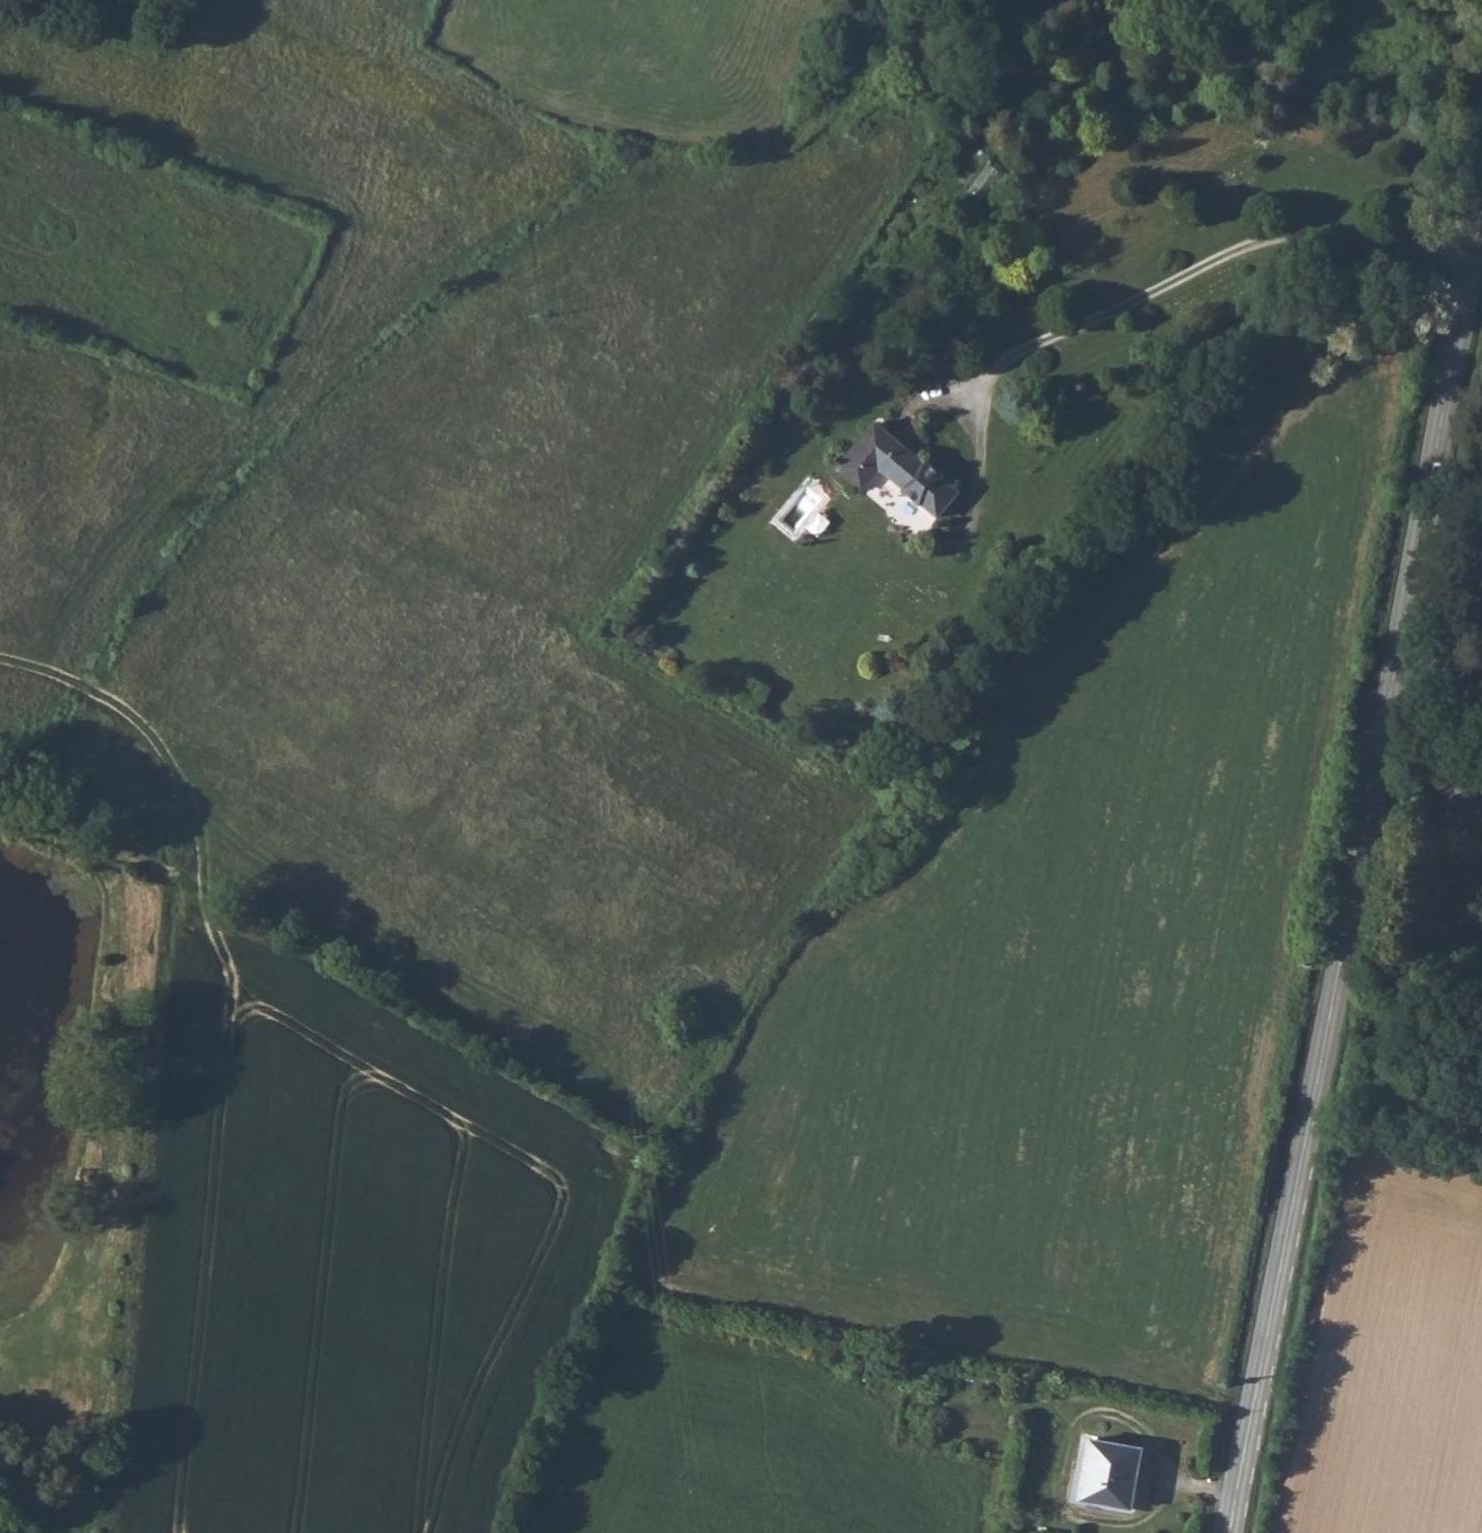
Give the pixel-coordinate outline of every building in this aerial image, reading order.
[(875,421),(836,470),(863,493),(881,473),(939,518),(961,491),(875,421)] [(1143,1449),(1095,1440),(1085,1501),(1132,1510),(1143,1449)]
